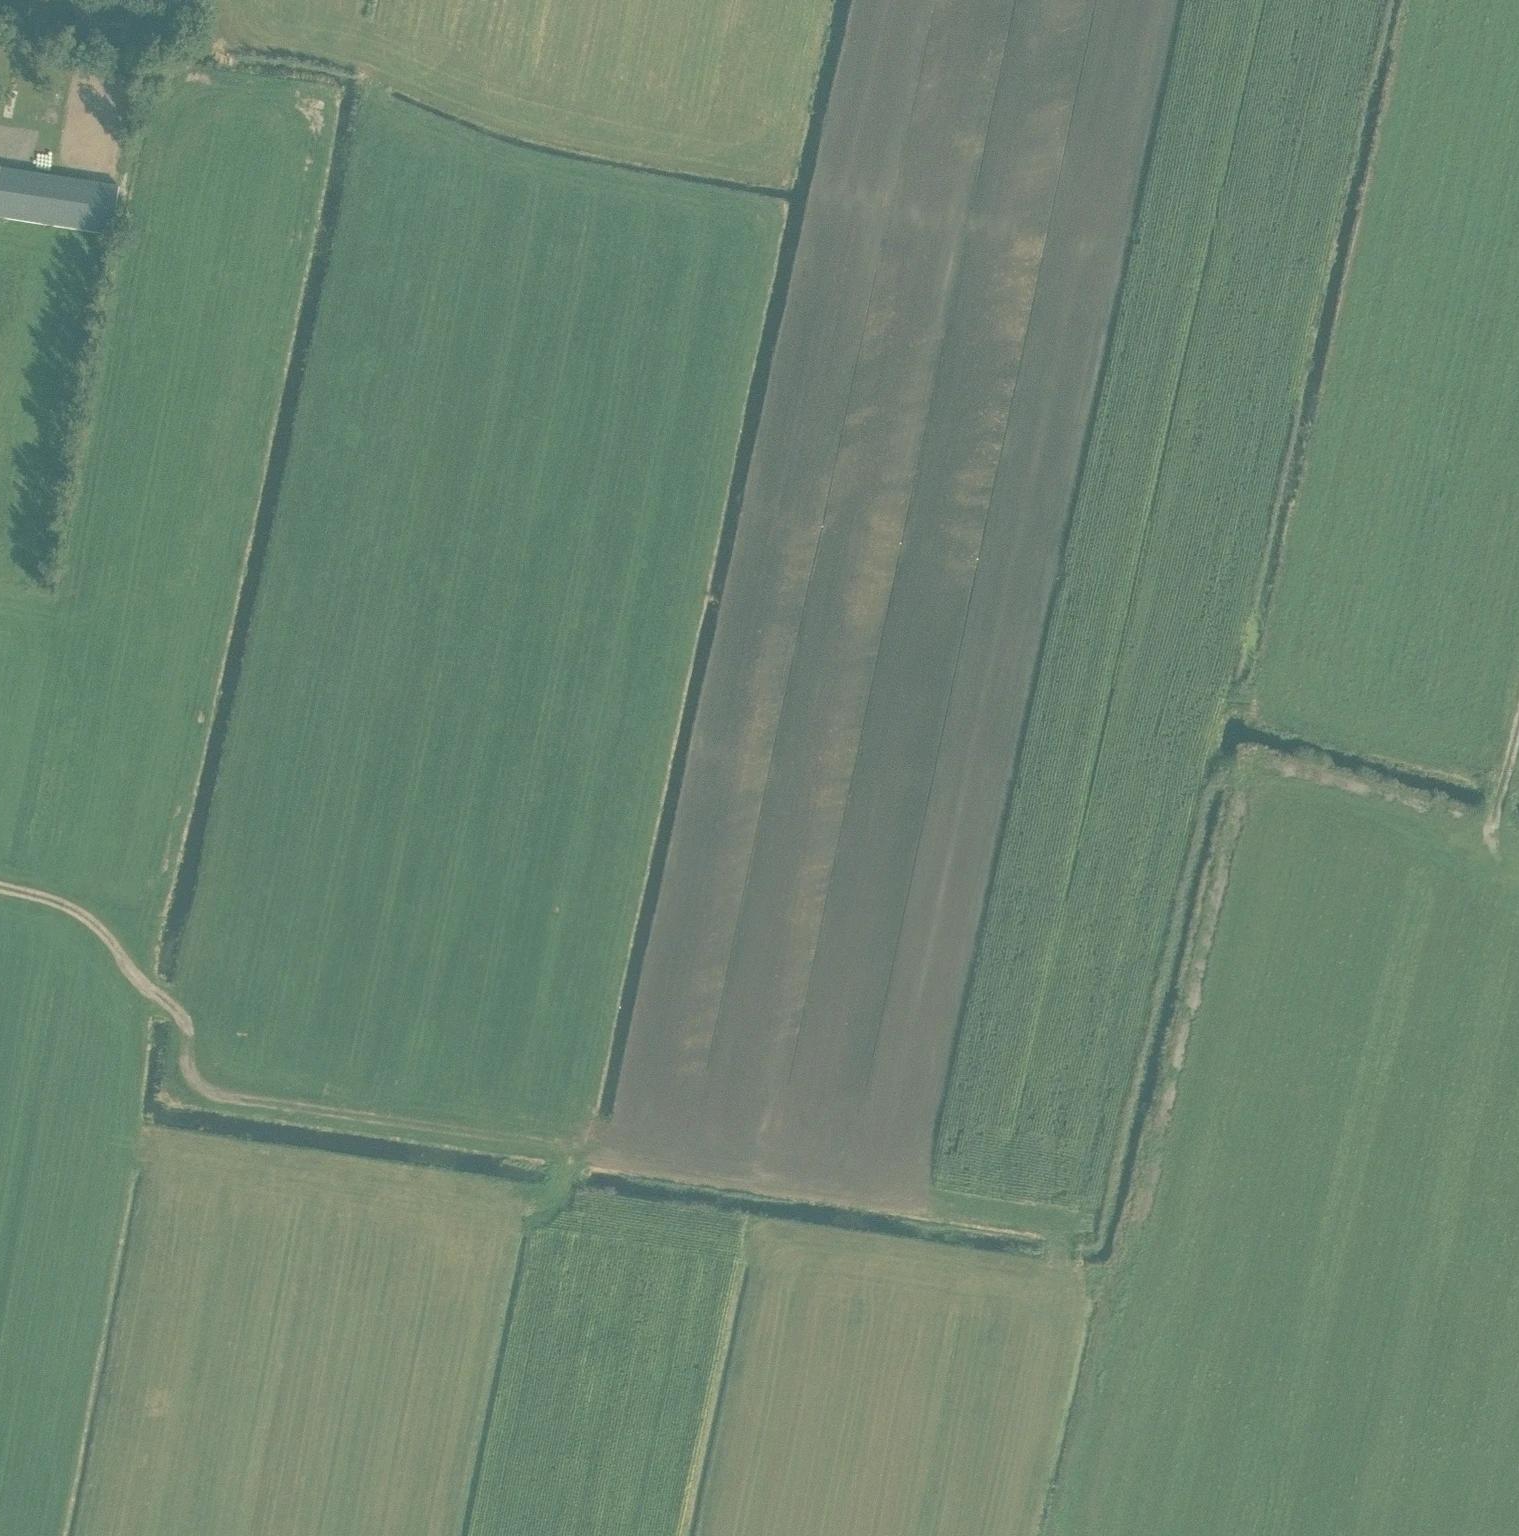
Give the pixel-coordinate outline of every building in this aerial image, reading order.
[(119,188),(0,169),(0,219),(111,237),(119,188)]
